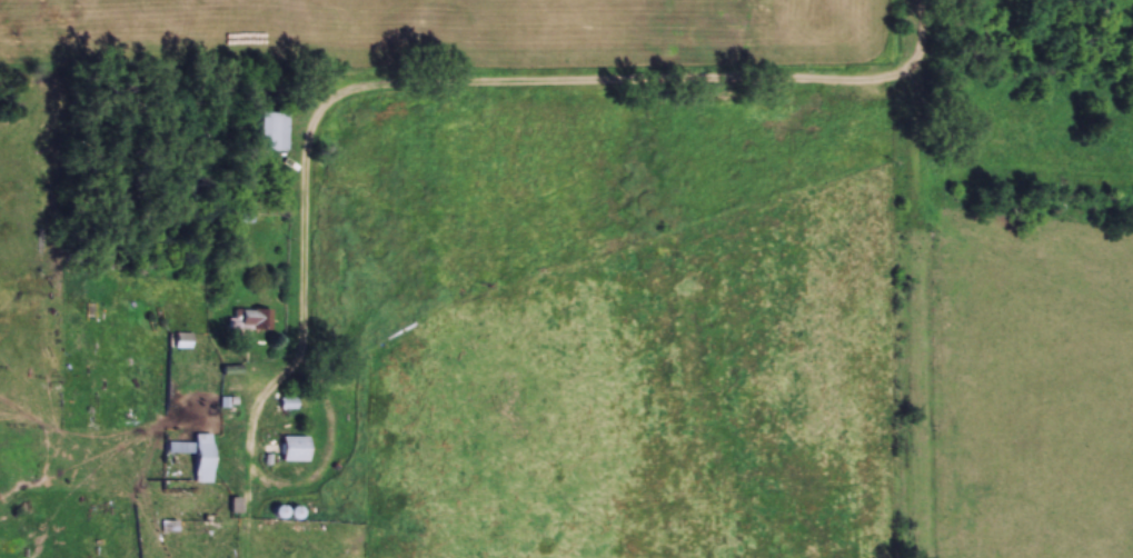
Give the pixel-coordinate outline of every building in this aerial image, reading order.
[(281,152),(281,114),(258,114),(258,152),(281,152)] [(233,330),(270,330),(270,310),(233,310),(233,330)] [(190,334),(175,334),(175,347),(190,347),(190,334)] [(295,400),(279,400),(280,410),(295,409),(295,400)] [(191,484),(210,484),(210,435),(191,435),(191,484)] [(278,436),(304,437),(302,460),(278,460),(278,436)]
